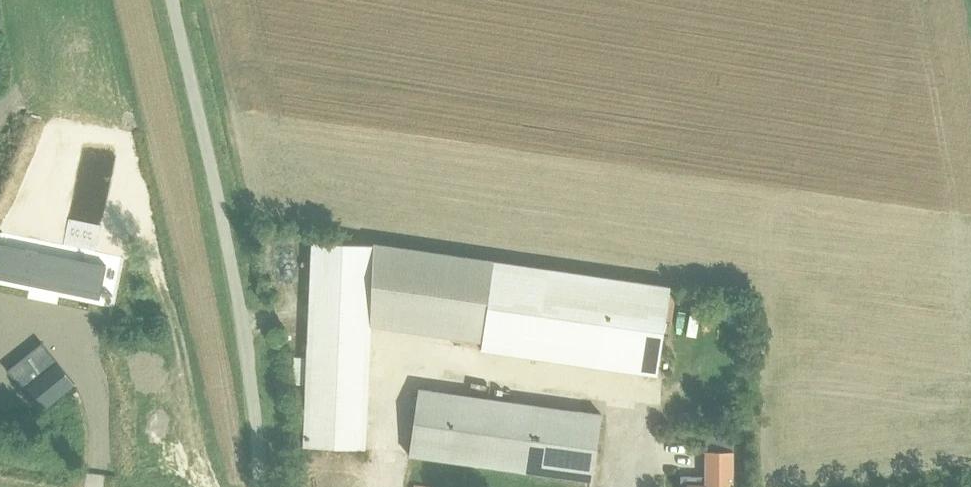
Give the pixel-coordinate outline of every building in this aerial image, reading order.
[(301,447),(365,450),(371,322),(373,269),(374,244),(313,242),(301,447)] [(100,293),(101,291),(106,266),(0,244),(0,272),(100,293)] [(371,322),(479,342),(493,262),(374,244),(373,269),(371,322)] [(495,262),(483,346),(655,376),(668,286),(495,262)] [(721,326),(719,307),(708,308),(709,327),(721,326)] [(41,342),(7,370),(12,377),(22,389),(40,411),(74,383),(41,342)] [(601,414),(418,389),(409,456),(592,481),(601,414)] [(680,476),(679,486),(733,486),(733,485),(732,485),(733,451),(733,435),(705,435),(705,451),(704,476),(682,476),(680,476)]
